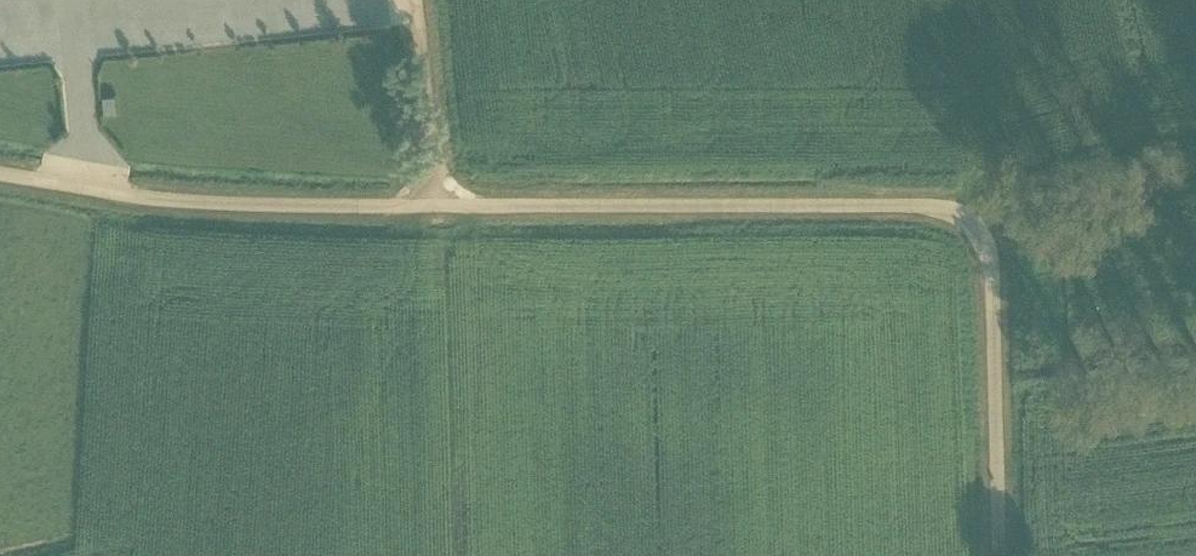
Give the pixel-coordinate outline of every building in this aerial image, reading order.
[(114,235),(105,236),(106,263),(115,262),(114,235)]
